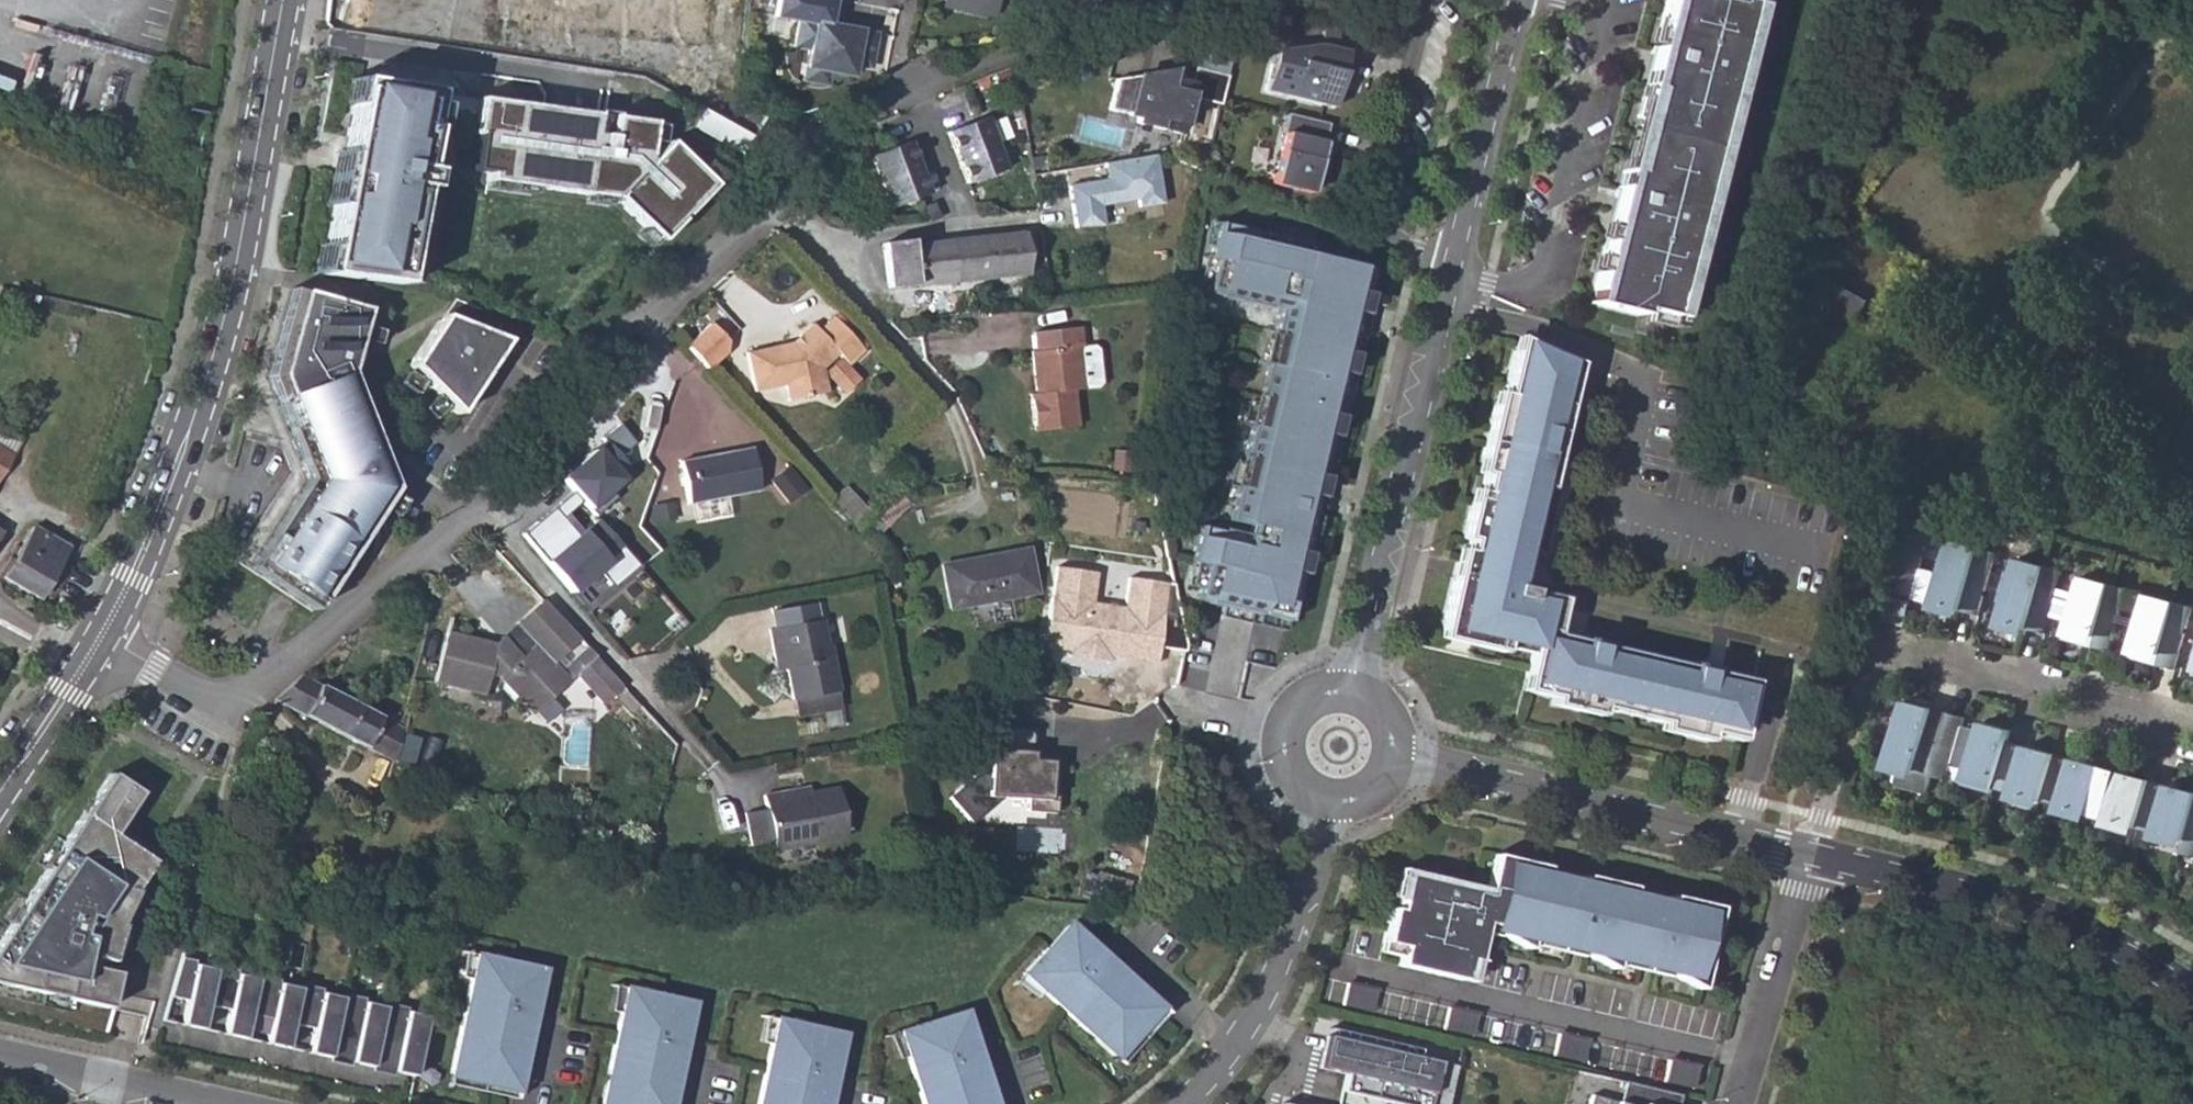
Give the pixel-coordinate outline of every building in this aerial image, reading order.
[(493,28),(710,51),(716,0),(496,0),(493,28)] [(776,16),(800,21),(796,45),(810,48),(805,75),(829,79),(830,71),(852,75),(854,64),(871,66),(877,33),(828,24),(833,0),(779,0),(776,16)] [(984,0),(943,0),(942,6),(993,16),(996,2),(984,0)] [(1658,26),(1662,27),(1657,45),(1644,96),(1640,95),(1634,114),(1643,117),(1629,169),(1621,167),(1616,186),(1620,188),(1607,238),(1603,237),(1599,251),(1604,253),(1600,270),(1595,269),(1591,286),(1595,287),(1592,300),(1636,312),(1637,306),(1666,313),(1673,286),(1681,289),(1692,246),(1686,245),(1691,227),(1696,228),(1706,188),(1698,186),(1720,103),(1728,105),(1738,67),(1732,66),(1737,47),(1742,48),(1752,12),(1743,10),(1746,0),(1664,0),(1658,26)] [(1270,63),(1264,89),(1324,104),(1327,94),(1335,97),(1346,51),(1319,44),(1284,48),(1280,65),(1270,63)] [(1653,45),(1640,95),(1644,96),(1657,45),(1653,45)] [(1134,79),(1114,83),(1107,114),(1136,121),(1134,127),(1177,137),(1186,101),(1218,109),(1225,79),(1192,71),(1188,88),(1146,78),(1145,82),(1134,79)] [(368,281),(399,285),(414,189),(394,185),(396,168),(417,171),(429,92),(355,80),(325,274),(359,279),(360,271),(370,272),(368,281)] [(1335,97),(1327,94),(1324,104),(1332,106),(1335,97)] [(614,197),(658,238),(710,182),(664,139),(648,157),(644,154),(648,120),(610,115),(607,135),(587,133),(590,112),(480,98),(475,133),(478,133),(473,171),(489,173),(488,180),(614,197)] [(702,110),(697,123),(712,130),(711,134),(743,148),(750,131),(702,110)] [(1329,122),(1288,112),(1284,126),(1289,128),(1288,132),(1286,132),(1273,182),(1312,191),(1329,122)] [(1007,169),(987,118),(949,132),(957,154),(963,151),(966,160),(960,162),(968,184),(1007,169)] [(1021,121),(1030,173),(1049,170),(1038,118),(1021,121)] [(872,155),(891,207),(930,193),(922,171),(916,173),(913,165),(919,163),(911,141),(872,155)] [(1620,188),(1616,186),(1603,237),(1607,238),(1620,188)] [(1287,620),(1369,270),(1315,257),(1317,248),(1218,225),(1210,259),(1215,260),(1207,293),(1268,308),(1269,302),(1281,304),(1266,365),(1277,368),(1270,400),(1259,397),(1230,520),(1249,524),(1246,536),(1222,531),(1222,533),(1199,528),(1191,561),(1206,564),(1197,599),(1287,620)] [(887,288),(1043,271),(1040,231),(908,246),(907,241),(882,243),(887,288)] [(1817,299),(1858,322),(1872,298),(1830,275),(1817,299)] [(1666,313),(1674,316),(1681,289),(1673,286),(1666,313)] [(248,568),(257,573),(320,480),(279,374),(302,291),(292,288),(268,375),(308,479),(248,568)] [(302,291),(279,374),(320,480),(257,573),(311,609),(393,486),(348,373),(365,309),(302,291)] [(452,301),(447,308),(496,327),(499,320),(452,301)] [(447,308),(443,314),(493,335),(496,327),(447,308)] [(493,335),(443,314),(409,365),(457,414),(507,340),(493,335)] [(861,352),(830,319),(815,332),(809,326),(788,345),(744,354),(752,391),(782,385),(786,401),(823,394),(819,370),(835,355),(846,366),(861,352)] [(1048,348),(1051,375),(1057,378),(1058,385),(1052,385),(1052,391),(1046,392),(1050,428),(1092,424),(1088,387),(1096,386),(1093,345),(1097,345),(1094,319),(1052,323),(1054,347),(1048,348)] [(710,325),(686,347),(707,371),(725,354),(726,342),(710,325)] [(1543,352),(1578,361),(1579,356),(1516,339),(1513,350),(1542,357),(1543,352)] [(1531,645),(1529,652),(1525,670),(1524,674),(1531,675),(1528,691),(1551,697),(1549,705),(1581,712),(1584,705),(1599,708),(1614,712),(1616,704),(1644,711),(1642,719),(1659,723),(1674,726),(1672,733),(1704,741),(1706,733),(1722,737),(1723,730),(1735,733),(1749,678),(1717,671),(1717,673),(1701,669),(1684,665),(1686,656),(1673,659),(1613,643),(1603,632),(1601,641),(1584,637),(1568,634),(1569,631),(1554,628),(1562,592),(1519,581),(1543,482),(1549,483),(1578,361),(1543,352),(1542,357),(1513,350),(1503,392),(1500,406),(1492,404),(1479,458),(1487,460),(1484,474),(1480,489),(1477,504),(1469,502),(1461,538),(1468,539),(1466,550),(1460,577),(1452,576),(1439,630),(1501,644),(1503,638),(1531,645)] [(1503,392),(1496,391),(1492,404),(1500,406),(1503,392)] [(13,455),(21,443),(0,428),(0,448),(13,455)] [(595,444),(561,476),(591,507),(625,474),(595,444)] [(678,460),(686,501),(691,500),(725,493),(756,488),(749,447),(678,460)] [(13,455),(0,448),(0,476),(13,455)] [(1487,460),(1479,458),(1476,473),(1484,474),(1487,460)] [(1480,489),(1473,488),(1469,502),(1477,504),(1480,489)] [(612,490),(592,507),(609,526),(628,510),(612,490)] [(725,493),(691,500),(695,518),(729,512),(725,493)] [(32,530),(20,551),(13,563),(3,578),(37,599),(65,550),(32,530)] [(1978,548),(1949,540),(1939,576),(1918,571),(1928,534),(1912,530),(1895,592),(1932,602),(1961,611),(1978,548)] [(7,560),(13,563),(20,551),(14,548),(7,560)] [(1024,548),(941,565),(949,606),(1032,590),(1024,548)] [(1458,548),(1452,576),(1460,577),(1466,550),(1458,548)] [(1995,552),(1978,548),(1961,611),(1977,615),(1995,552)] [(2045,566),(2015,559),(1998,621),(2028,629),(2045,566)] [(1148,640),(1182,643),(1169,576),(1127,571),(1124,601),(1091,597),(1095,567),(1055,562),(1051,592),(1050,592),(1044,634),(1053,644),(1062,645),(1100,649),(1118,651),(1127,642),(1148,645),(1148,640)] [(2061,571),(2045,566),(2028,629),(2044,634),(2049,616),(2068,621),(2063,639),(2092,647),(2110,584),(2080,576),(2076,593),(2057,588),(2061,571)] [(2127,589),(2110,584),(2092,647),(2109,651),(2127,589)] [(2175,603),(2145,594),(2128,657),(2158,665),(2175,603)] [(510,619),(527,638),(544,656),(572,632),(537,595),(510,619)] [(1961,611),(1932,602),(1930,608),(1959,616),(1961,611)] [(2191,607),(2175,603),(2158,665),(2174,670),(2191,607)] [(769,632),(774,660),(777,663),(782,666),(787,667),(788,671),(794,703),(839,695),(830,646),(826,647),(821,623),(819,624),(816,606),(771,614),(774,631),(769,632)] [(2028,629),(1998,621),(1997,626),(2026,634),(2028,629)] [(488,637),(441,630),(431,680),(477,687),(481,669),(496,671),(498,674),(515,693),(528,709),(571,671),(593,695),(613,678),(591,653),(579,640),(552,664),(544,656),(527,638),(513,650),(496,631),(488,637)] [(1501,644),(1439,630),(1437,638),(1499,652),(1500,646),(1529,652),(1531,645),(1503,638),(1501,644)] [(1127,642),(1118,651),(1147,655),(1148,645),(1127,642)] [(1100,649),(1062,645),(1061,651),(1100,655),(1100,649)] [(774,660),(776,673),(788,671),(787,667),(782,666),(777,663),(774,660)] [(272,699),(391,761),(399,727),(299,674),(286,687),(272,699)] [(497,682),(510,697),(515,693),(498,674),(497,682)] [(1531,675),(1524,674),(1520,689),(1528,691),(1531,675)] [(613,678),(593,695),(597,700),(617,683),(613,678)] [(1931,774),(1948,712),(1932,708),(1903,699),(1885,762),(1900,765),(1896,782),(1927,790),(1931,774)] [(1644,711),(1616,704),(1614,712),(1642,719),(1644,711)] [(1597,716),(1599,708),(1584,705),(1581,712),(1597,716)] [(564,750),(589,753),(593,713),(569,710),(564,750)] [(1965,716),(1948,712),(1931,774),(1948,779),(1965,716)] [(2008,739),(2011,729),(1981,721),(1964,783),(1994,791),(1995,788),(2008,739)] [(1674,726),(1659,723),(1657,730),(1672,733),(1674,726)] [(971,823),(1001,797),(1027,799),(1026,810),(1055,812),(1059,769),(1050,769),(1051,761),(1031,759),(1033,729),(983,725),(980,770),(948,797),(971,823)] [(1735,733),(1723,730),(1722,737),(1733,740),(1735,733)] [(2055,753),(2008,739),(1995,788),(2011,792),(2042,800),(2055,753)] [(2103,766),(2055,753),(2042,800),(2058,805),(2090,814),(2103,766)] [(2151,779),(2103,766),(2090,814),(2106,818),(2138,826),(2151,779)] [(0,936),(0,982),(107,1007),(115,971),(88,965),(80,963),(82,954),(90,956),(109,960),(118,922),(116,921),(136,889),(134,888),(152,860),(141,853),(111,833),(115,827),(139,791),(110,771),(0,936)] [(2151,779),(2138,826),(2153,831),(2185,840),(2192,811),(2192,791),(2151,779)] [(2041,804),(2042,800),(2011,792),(2009,796),(2041,804)] [(838,793),(809,798),(782,804),(781,799),(764,802),(774,856),(847,843),(838,793)] [(781,799),(782,804),(809,798),(808,793),(781,799)] [(2089,817),(2090,814),(2058,805),(2057,809),(2089,817)] [(2185,840),(2184,844),(2182,852),(2192,855),(2192,811),(2185,840)] [(2137,831),(2138,826),(2106,818),(2105,822),(2137,831)] [(146,846),(115,827),(111,833),(141,853),(146,846)] [(2184,844),(2185,840),(2153,831),(2152,835),(2184,844)] [(1696,988),(1717,906),(1670,895),(1668,904),(1629,895),(1632,886),(1585,875),(1583,884),(1544,875),(1546,866),(1494,853),(1486,888),(1485,892),(1406,874),(1400,897),(1397,909),(1389,907),(1381,942),(1400,946),(1398,955),(1396,964),(1460,980),(1465,958),(1476,961),(1482,934),(1485,924),(1499,927),(1497,933),(1525,949),(1529,934),(1536,936),(1581,947),(1580,953),(1610,969),(1614,954),(1621,956),(1667,967),(1665,973),(1696,988)] [(1486,888),(1399,867),(1393,896),(1400,897),(1406,874),(1485,892),(1486,888)] [(1067,920),(1043,947),(1046,950),(1066,923),(1089,946),(1092,943),(1067,920)] [(1043,947),(1024,969),(1043,986),(1115,1049),(1138,1023),(1142,1028),(1169,1005),(1107,951),(1105,954),(1092,943),(1089,946),(1066,923),(1046,950),(1043,947)] [(1499,927),(1485,924),(1482,934),(1496,938),(1497,933),(1499,927)] [(1581,947),(1536,936),(1532,951),(1578,962),(1580,953),(1581,947)] [(1400,946),(1381,942),(1379,951),(1398,955),(1400,946)] [(475,953),(465,950),(460,976),(470,978),(475,953)] [(504,959),(475,953),(470,978),(449,1071),(482,1079),(480,1086),(513,1097),(514,1097),(531,1018),(528,1017),(531,1000),(527,999),(537,968),(503,963),(504,959)] [(90,956),(82,954),(80,963),(88,965),(90,956)] [(1667,967),(1621,956),(1617,971),(1663,982),(1665,973),(1667,967)] [(1476,961),(1465,958),(1460,980),(1471,982),(1476,961)] [(426,1015),(175,959),(167,994),(187,999),(181,1023),(202,1028),(207,1004),(229,1009),(224,1033),(244,1037),(249,1013),(272,1018),(266,1042),(287,1047),(292,1023),(314,1028),(308,1052),(412,1075),(426,1015)] [(539,967),(504,959),(503,963),(537,968),(527,999),(531,1000),(539,967)] [(1024,969),(1016,977),(1037,993),(1043,986),(1024,969)] [(1373,989),(1344,982),(1338,1004),(1368,1011),(1373,989)] [(622,986),(611,983),(607,1009),(616,1011),(622,986)] [(622,986),(616,1011),(596,1103),(665,1103),(677,1051),(674,1050),(678,1033),(674,1032),(683,1001),(650,996),(651,992),(622,986)] [(685,1000),(651,992),(650,996),(683,1001),(674,1032),(678,1033),(685,1000)] [(1138,1023),(1115,1049),(1124,1056),(1169,1005),(1142,1028),(1138,1023)] [(1476,1013),(1446,1006),(1441,1028),(1471,1035),(1476,1013)] [(965,1007),(930,1017),(931,1020),(963,1008),(970,1040),(974,1039),(965,1007)] [(902,1025),(909,1050),(925,1103),(996,1103),(983,1055),(979,1056),(974,1039),(970,1040),(963,1008),(931,1020),(930,1017),(902,1025)] [(772,1019),(761,1017),(757,1042),(766,1044),(772,1019)] [(772,1019),(753,1103),(823,1103),(827,1084),(824,1083),(828,1066),(824,1065),(833,1034),(800,1029),(800,1026),(772,1019)] [(902,1025),(891,1028),(900,1052),(909,1050),(902,1025)] [(835,1033),(800,1026),(800,1029),(833,1034),(824,1065),(828,1066),(835,1033)] [(1587,1040),(1557,1033),(1552,1054),(1581,1061),(1587,1040)] [(1456,1065),(1328,1036),(1321,1067),(1347,1073),(1343,1091),(1398,1103),(1447,1103),(1456,1065)] [(1698,1066),(1668,1059),(1663,1081),(1693,1088),(1698,1066)] [(482,1079),(449,1071),(446,1082),(513,1097),(480,1086),(482,1079)] [(1680,1093),(1624,1080),(1618,1102),(1590,1094),(1587,1103),(1677,1103),(1680,1093)]
